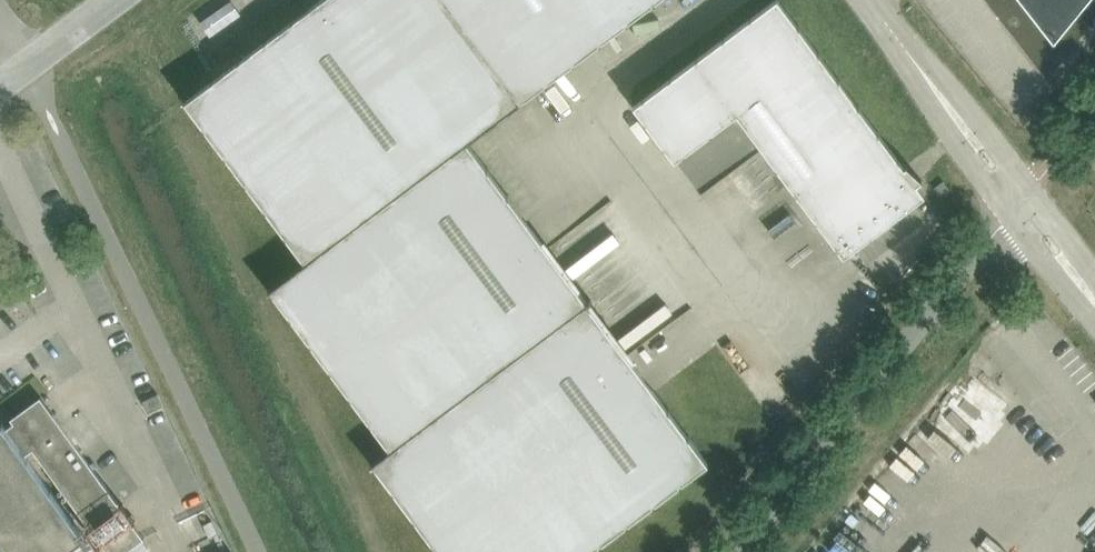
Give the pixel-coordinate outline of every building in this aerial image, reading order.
[(186,100),(306,261),(468,141),(521,101),(446,0),(319,0),(213,80),(186,100)] [(521,101),(656,0),(446,0),(521,101)] [(764,147),(844,255),(925,194),(917,183),(923,179),(922,178),(920,180),(906,167),(908,166),(907,164),(905,166),(780,0),(774,0),(635,104),(675,159),(738,112),(764,147)] [(271,288),(391,448),(535,341),(588,302),(592,299),(591,297),(587,300),(468,141),(306,261),(268,289),(269,290),(271,288)] [(934,187),(941,197),(951,190),(944,180),(934,187)] [(391,448),(371,463),(372,464),(374,462),(441,551),(588,551),(709,462),(588,302),(535,341),(391,448)] [(149,411),(163,404),(164,404),(158,393),(143,400),(149,411)] [(98,551),(26,453),(34,447),(110,551),(124,551),(145,537),(41,395),(11,417),(14,421),(7,427),(4,422),(0,425),(0,551),(98,551)]
